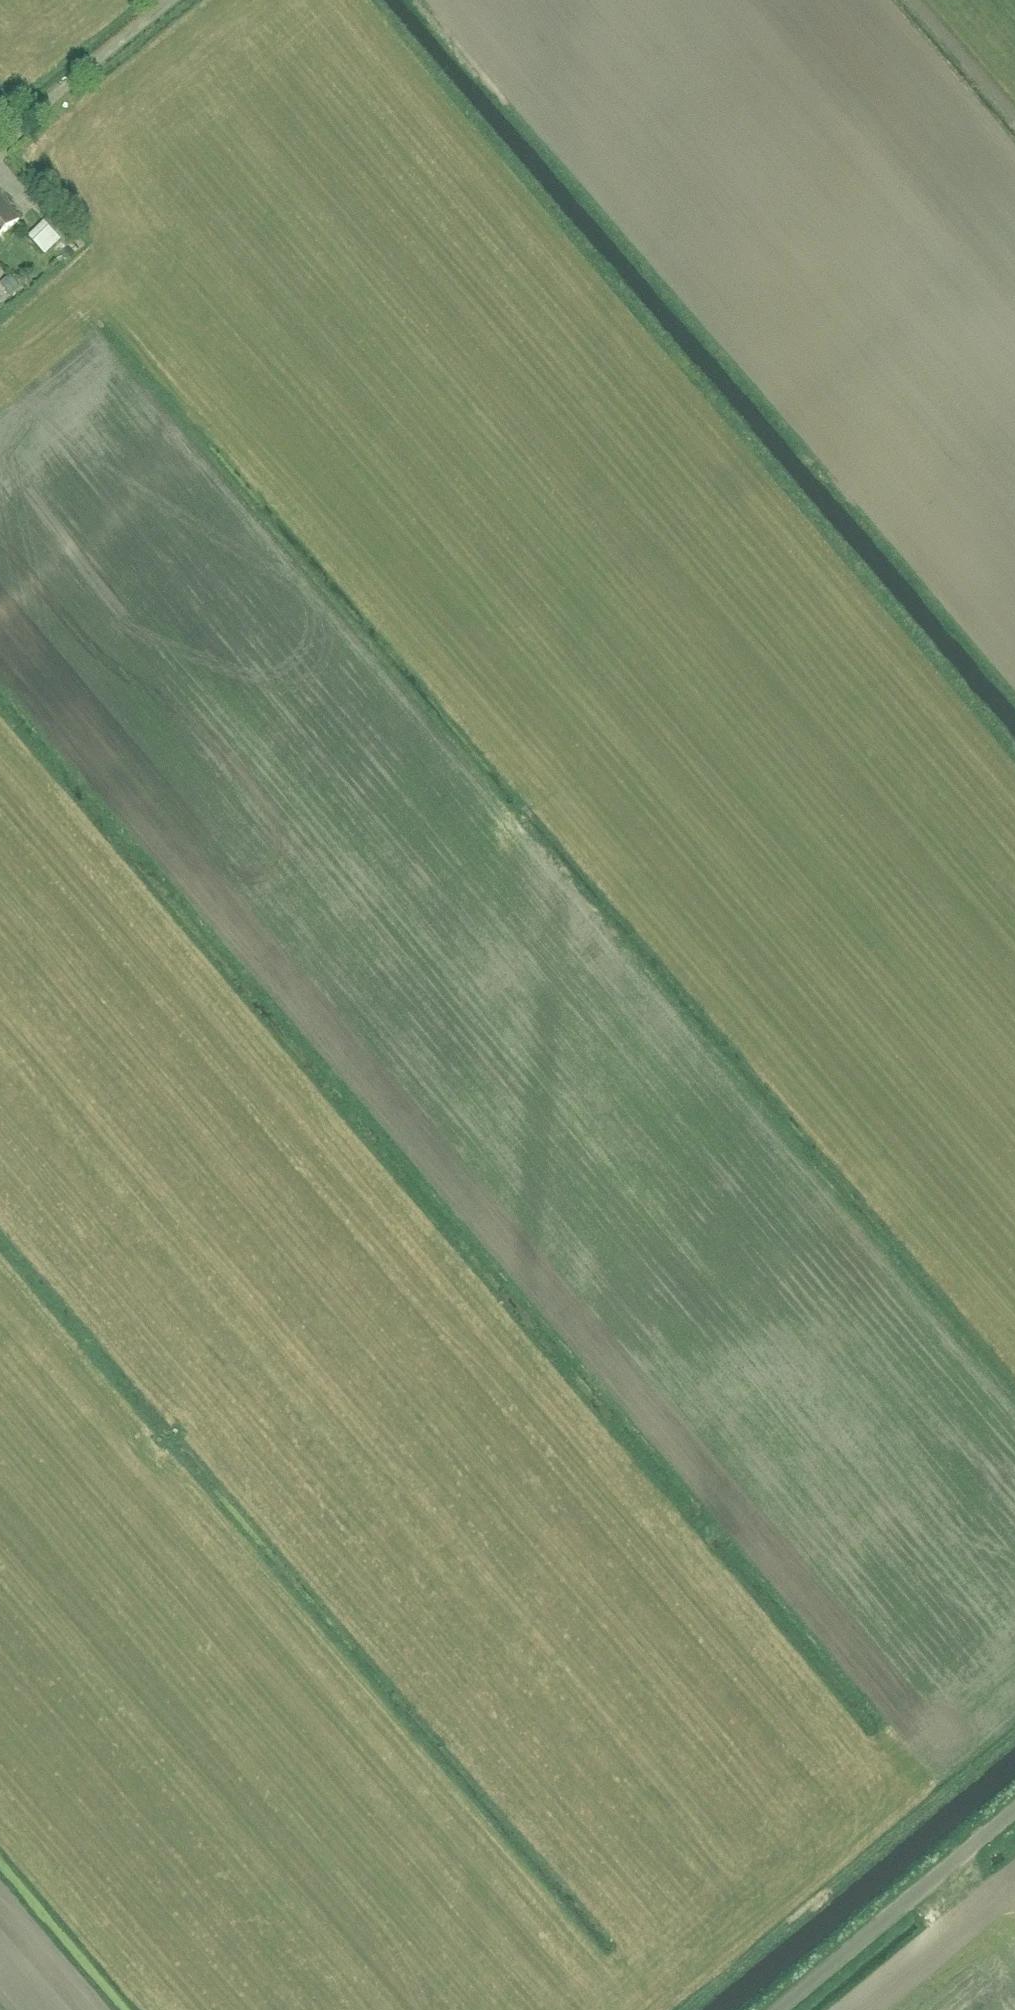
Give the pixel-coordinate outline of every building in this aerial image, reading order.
[(19,222),(0,200),(0,239),(19,222)]
